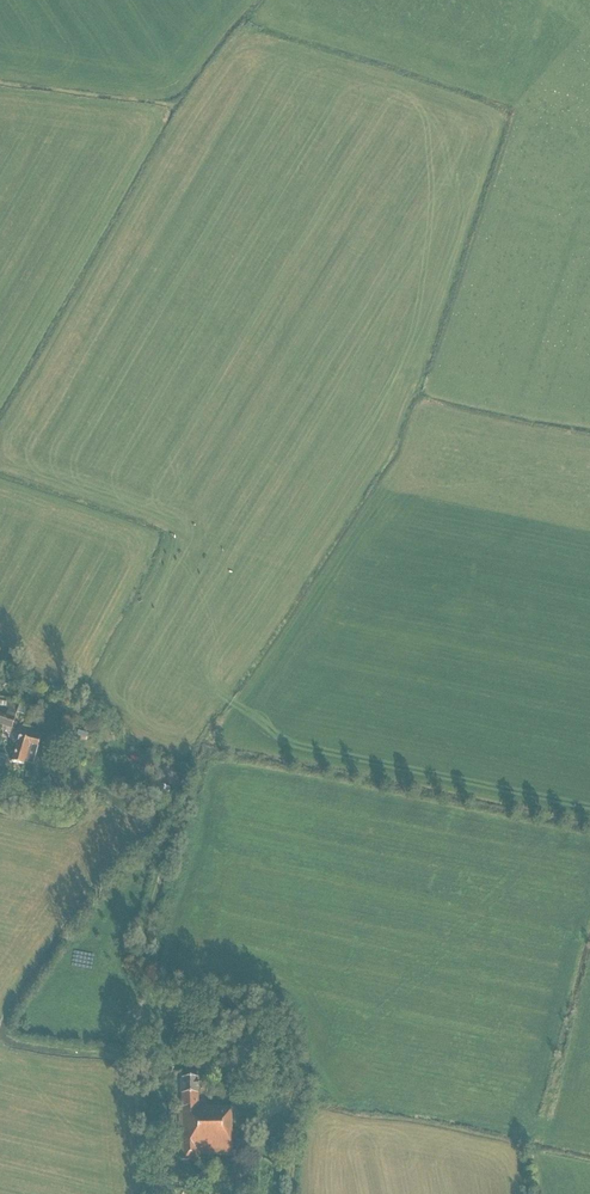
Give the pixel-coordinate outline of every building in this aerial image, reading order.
[(26,708),(19,705),(17,713),(24,715),(26,708)] [(2,727),(11,730),(16,715),(7,712),(6,715),(0,713),(0,727),(2,727)] [(79,728),(76,738),(86,741),(89,731),(79,728)] [(31,763),(40,736),(21,731),(12,758),(11,763),(23,766),(24,761),(31,763)] [(161,804),(169,788),(158,783),(150,799),(161,804)] [(260,1044),(262,1037),(245,1031),(243,1038),(260,1044)] [(230,1155),(229,1107),(197,1106),(198,1078),(181,1078),(181,1111),(178,1110),(180,1160),(199,1160),(199,1155),(230,1155)] [(248,1090),(256,1089),(255,1080),(247,1080),(248,1090)]
